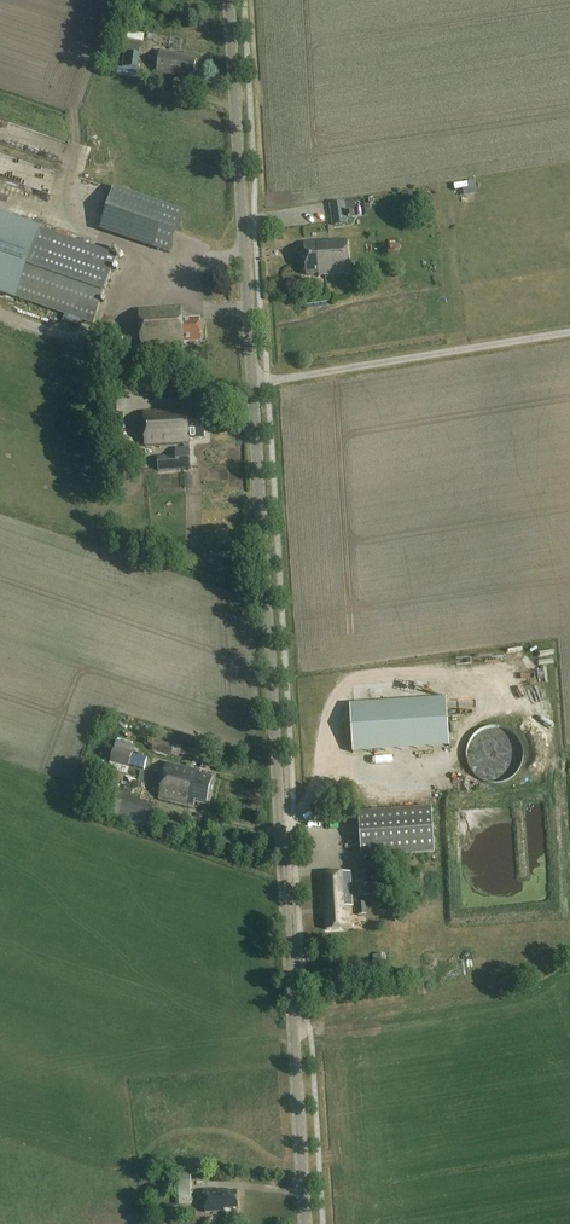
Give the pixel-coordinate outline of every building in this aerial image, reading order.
[(140,46),(124,44),(121,66),(137,68),(140,46)] [(184,55),(160,52),(156,73),(174,76),(175,73),(193,75),(195,60),(196,55),(184,53),(184,55)] [(168,254),(183,211),(114,188),(99,230),(168,254)] [(347,223),(344,202),(330,204),(333,225),(347,223)] [(93,325),(117,255),(0,214),(0,292),(93,325)] [(350,274),(347,241),(316,243),(304,244),(306,275),(318,274),(318,276),(350,274)] [(182,320),(182,308),(139,311),(142,348),(182,345),(182,343),(201,342),(200,319),(182,320)] [(123,391),(109,391),(109,414),(123,413),(123,391)] [(187,413),(184,411),(143,413),(145,447),(184,445),(184,455),(157,457),(158,471),(190,469),(189,455),(188,444),(189,444),(189,440),(205,439),(204,412),(187,413)] [(451,700),(352,703),(354,752),(452,749),(451,700)] [(470,742),(467,754),(468,765),(475,775),(485,782),(497,784),(509,781),(518,773),(523,762),(524,750),(520,739),(511,731),(500,727),(488,727),(477,733),(470,742)] [(135,745),(116,740),(107,770),(126,775),(135,745)] [(205,753),(155,741),(152,751),(183,758),(184,755),(191,757),(189,767),(201,770),(205,753)] [(200,772),(167,764),(159,797),(188,805),(194,800),(207,803),(213,778),(200,774),(200,772)] [(121,783),(104,778),(100,792),(104,794),(98,812),(148,828),(154,809),(137,803),(138,801),(117,794),(121,783)] [(434,853),(431,809),(359,813),(362,857),(434,853)] [(382,895),(380,861),(365,861),(366,871),(354,872),(355,897),(382,895)] [(351,872),(320,874),(322,908),(326,908),(327,930),(350,929),(348,907),(353,906),(351,872)] [(379,939),(353,942),(354,949),(380,945),(379,939)] [(193,1205),(192,1182),(179,1182),(180,1205),(193,1205)] [(223,1192),(222,1190),(203,1191),(205,1213),(224,1212),(224,1210),(238,1209),(237,1192),(223,1192)]
